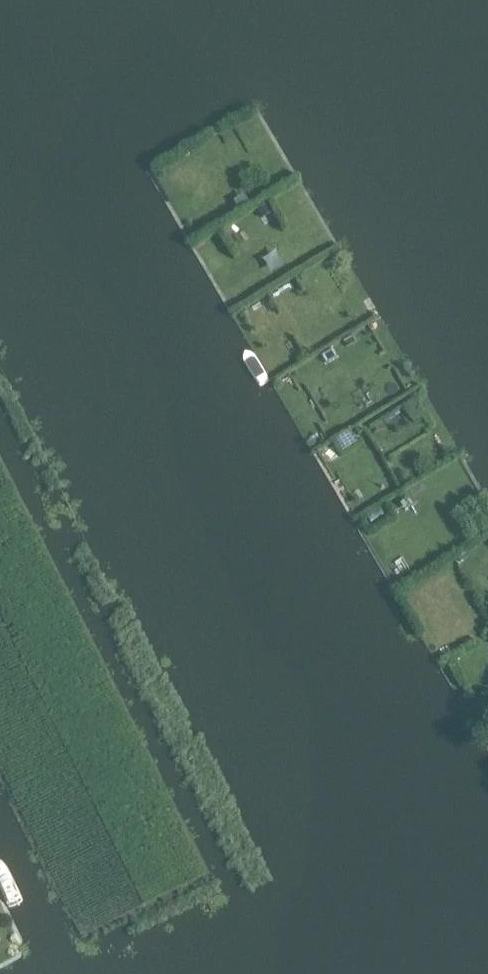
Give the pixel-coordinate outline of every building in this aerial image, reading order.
[(246,194),(235,201),(241,211),(252,205),(246,194)] [(262,218),(272,212),(267,203),(257,209),(262,218)] [(327,364),(338,357),(334,349),(323,356),(327,364)] [(425,416),(415,400),(404,406),(414,423),(425,416)] [(343,452),(360,442),(354,433),(351,435),(349,432),(336,440),(343,452)] [(385,515),(381,507),(366,515),(371,524),(385,515)] [(461,562),(469,557),(466,552),(458,558),(461,562)]
